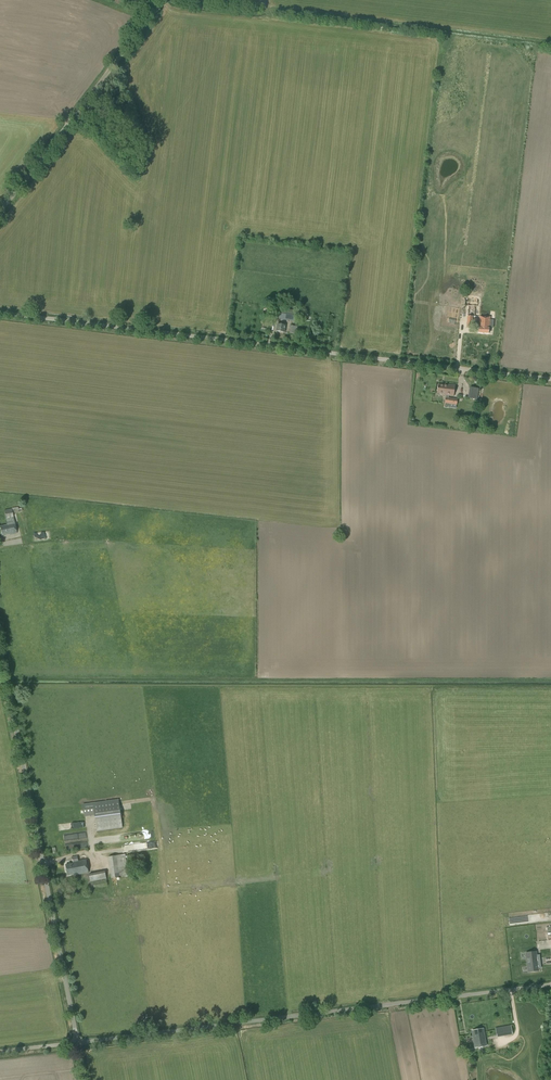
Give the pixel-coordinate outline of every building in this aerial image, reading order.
[(298,322),(299,311),(272,308),(271,318),(298,322)] [(489,329),(490,317),(480,317),(479,328),(479,333),(489,334),(489,329)] [(283,325),(283,323),(278,322),(278,324),(277,324),(276,331),(285,332),(286,326),(283,325)] [(454,397),(455,386),(444,384),(444,386),(438,385),(437,393),(445,394),(444,395),(445,396),(445,404),(457,405),(458,399),(449,398),(449,396),(454,397)] [(477,399),(479,388),(469,387),(468,398),(477,399)] [(18,507),(11,508),(11,509),(4,510),(6,519),(7,526),(0,527),(2,536),(9,534),(9,535),(17,534),(13,517),(12,514),(22,511),(21,508),(18,509),(18,507)] [(122,828),(118,800),(82,805),(84,817),(94,815),(97,832),(122,828)] [(111,878),(128,876),(125,855),(108,857),(111,878)] [(78,861),(77,856),(72,857),(73,863),(66,865),(68,875),(76,874),(76,875),(89,873),(86,859),(78,861)] [(90,882),(106,879),(105,871),(89,874),(90,882)] [(92,888),(108,885),(106,880),(91,883),(92,888)] [(537,951),(525,952),(528,972),(539,971),(539,968),(541,968),(540,955),(537,955),(537,951)] [(511,1025),(503,1026),(504,1034),(512,1033),(511,1025)] [(475,1047),(486,1045),(483,1028),(472,1030),(475,1047)]
